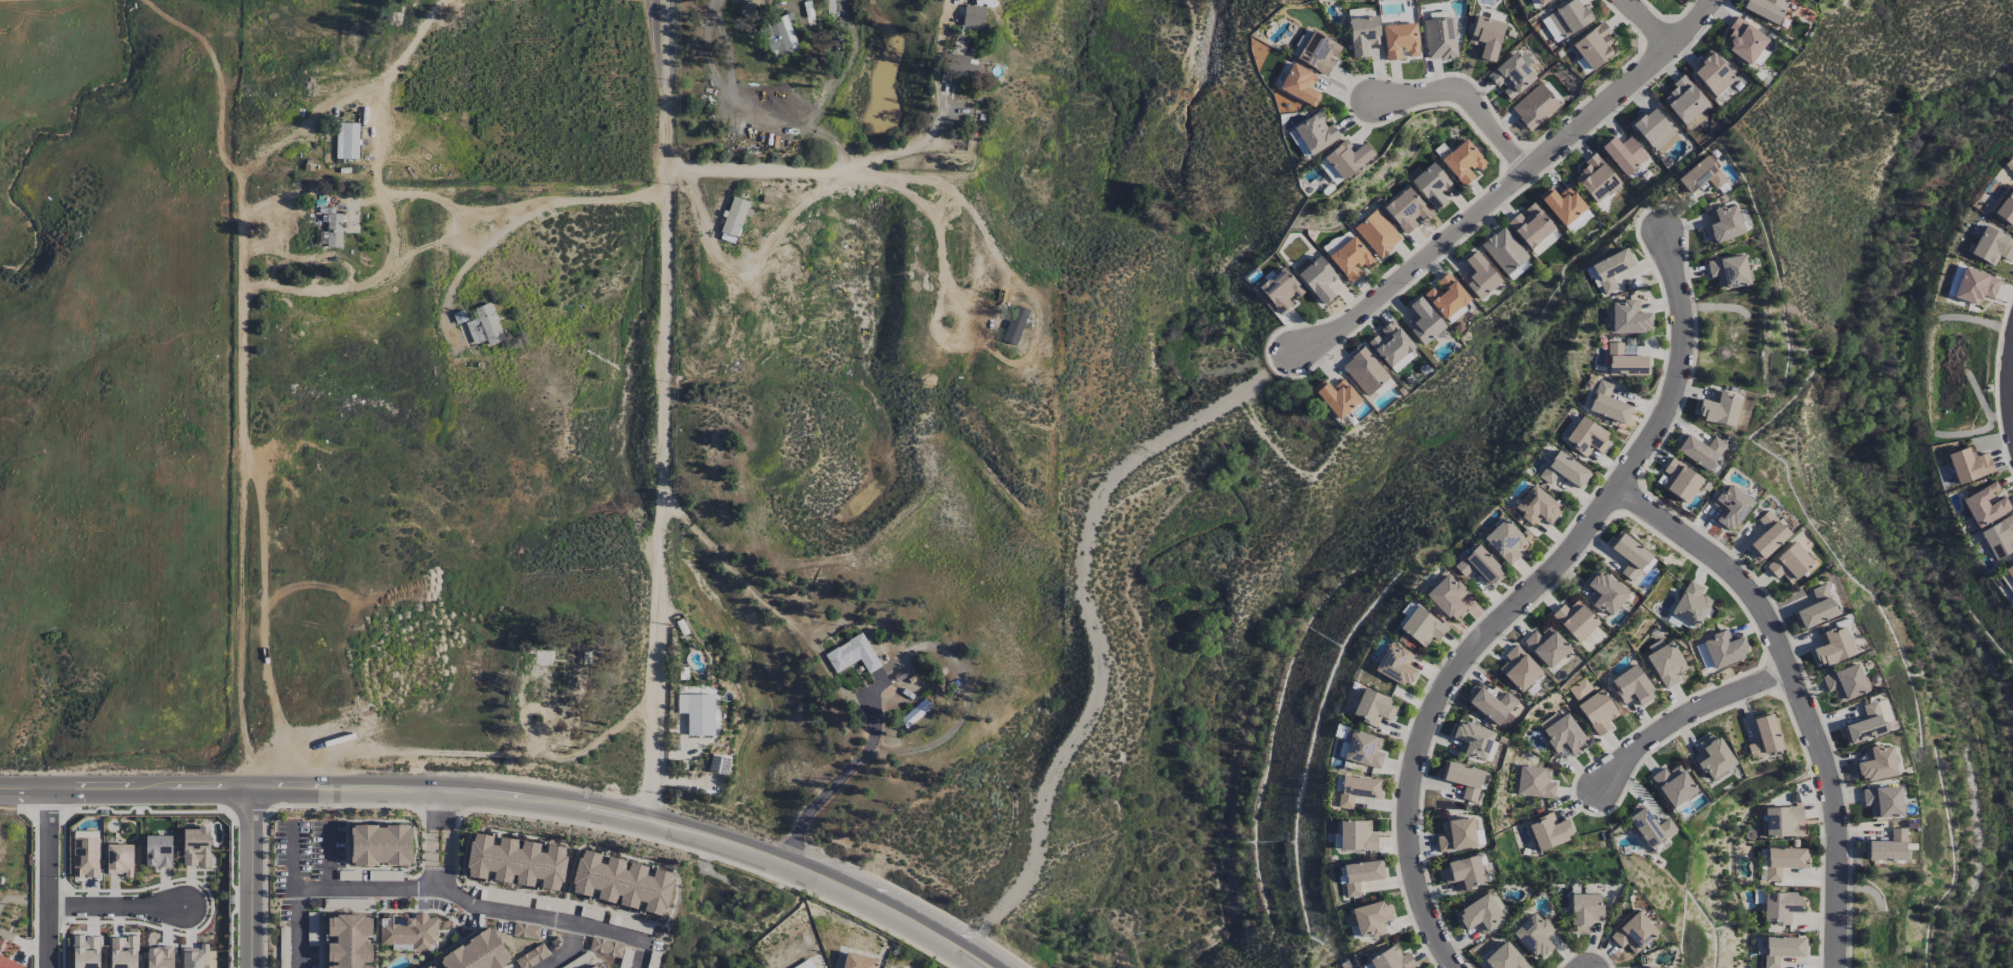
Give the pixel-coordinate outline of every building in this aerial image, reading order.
[(1594,19),(1586,5),(1581,8),(1576,0),(1571,0),(1548,14),(1562,39),(1594,19)] [(1741,8),(1777,25),(1789,0),(1745,0),(1741,8)] [(985,7),(965,4),(962,25),(982,29),(985,7)] [(799,49),(786,15),(761,24),(774,59),(799,49)] [(1367,57),(1366,45),(1381,43),(1377,15),(1347,19),(1353,59),(1367,57)] [(1469,44),(1481,46),(1478,58),(1495,62),(1504,22),(1475,15),(1469,44)] [(1552,44),(1560,40),(1549,16),(1541,19),(1552,44)] [(1457,57),(1453,17),(1424,20),(1427,59),(1457,57)] [(1727,50),(1749,66),(1768,39),(1738,17),(1723,37),(1732,43),(1727,50)] [(1385,60),(1404,59),(1403,57),(1418,56),(1416,23),(1383,25),(1385,60)] [(1571,43),(1589,70),(1619,50),(1602,23),(1571,43)] [(1342,47),(1309,29),(1293,57),(1326,76),(1335,60),(1342,47)] [(1715,97),(1736,78),(1710,50),(1698,61),(1701,64),(1692,73),(1715,97)] [(1487,76),(1499,90),(1510,101),(1536,77),(1512,52),(1487,76)] [(941,83),(975,85),(976,58),(943,56),(941,83)] [(1317,74),(1291,63),(1278,90),(1315,106),(1320,94),(1310,89),(1317,74)] [(1660,98),(1683,125),(1708,104),(1685,77),(1660,98)] [(1510,109),(1530,131),(1560,105),(1540,82),(1510,109)] [(1680,137),(1653,108),(1645,115),(1641,112),(1629,123),(1659,156),(1680,137)] [(1340,137),(1332,123),(1328,125),(1320,111),(1293,127),(1310,155),(1340,137)] [(1690,131),(1704,116),(1699,112),(1685,127),(1690,131)] [(336,158),(358,159),(358,123),(336,123),(336,158)] [(1287,132),(1305,159),(1310,155),(1293,129),(1287,132)] [(1630,136),(1619,144),(1613,136),(1600,146),(1624,177),(1647,158),(1630,136)] [(1487,164),(1465,138),(1440,159),(1463,187),(1477,175),(1476,174),(1487,164)] [(1324,156),(1341,180),(1373,156),(1363,142),(1354,149),(1346,139),(1324,156)] [(1620,183),(1595,152),(1583,162),(1586,166),(1573,178),(1595,204),(1620,183)] [(1674,181),(1686,196),(1707,179),(1716,190),(1728,180),(1707,155),(1674,181)] [(1319,161),(1333,185),(1339,181),(1325,157),(1319,161)] [(1440,191),(1449,186),(1435,163),(1411,177),(1432,212),(1447,203),(1440,191)] [(2009,185),(1989,210),(2012,228),(2012,227),(2012,188),(2009,185)] [(1419,223),(1419,222),(1430,212),(1407,186),(1382,208),(1406,234),(1419,223)] [(1586,206),(1567,186),(1557,195),(1549,186),(1537,197),(1564,227),(1586,206)] [(1521,211),(1507,222),(1527,249),(1554,229),(1534,202),(1521,211)] [(1709,212),(1712,224),(1702,227),(1708,245),(1744,233),(1735,204),(1709,212)] [(341,248),(342,214),(334,213),(334,208),(321,208),(321,222),(327,222),(326,247),(341,248)] [(1402,238),(1375,208),(1353,228),(1380,258),(1402,238)] [(2012,255),(2012,240),(1984,225),(1969,255),(1993,267),(1998,256),(2010,262),(2012,255)] [(1528,256),(1503,226),(1481,245),(1506,275),(1528,256)] [(1560,236),(1555,229),(1530,248),(1535,255),(1560,236)] [(1374,261),(1353,235),(1328,256),(1350,284),(1364,272),(1363,271),(1374,261)] [(1590,264),(1605,295),(1618,289),(1612,276),(1635,265),(1627,247),(1590,264)] [(1501,283),(1477,249),(1464,259),(1471,270),(1461,277),(1477,300),(1501,283)] [(1333,296),(1326,285),(1336,278),(1320,255),(1309,262),(1307,258),(1293,267),(1320,306),(1333,296)] [(1717,289),(1748,285),(1745,256),(1706,260),(1709,278),(1715,277),(1717,289)] [(1531,264),(1526,259),(1507,275),(1512,280),(1531,264)] [(2000,279),(1956,265),(1946,295),(1976,305),(1979,295),(1993,300),(2000,279)] [(1291,302),(1304,291),(1282,266),(1257,287),(1280,314),(1292,304),(1291,302)] [(1424,294),(1444,320),(1470,300),(1448,272),(1434,283),(1435,285),(1424,294)] [(1408,305),(1416,315),(1404,324),(1423,346),(1445,327),(1419,296),(1408,305)] [(1611,332),(1649,333),(1650,313),(1639,312),(1639,301),(1612,301),(1611,332)] [(488,346),(504,340),(490,302),(472,309),(476,319),(469,321),(474,334),(483,330),(488,346)] [(1029,310),(1014,305),(1002,340),(1016,345),(1029,310)] [(1389,368),(1414,347),(1391,319),(1377,332),(1378,333),(1367,342),(1389,368)] [(1648,376),(1649,356),(1623,355),(1623,343),(1608,343),(1608,375),(1648,376)] [(1366,396),(1389,377),(1364,347),(1341,366),(1366,396)] [(1391,368),(1395,373),(1414,356),(1409,351),(1391,368)] [(1312,389),(1337,420),(1361,401),(1343,378),(1331,388),(1324,379),(1312,389)] [(1608,398),(1613,384),(1599,380),(1588,411),(1626,425),(1633,406),(1608,398)] [(1733,427),(1740,397),(1713,391),(1711,401),(1700,399),(1696,418),(1733,427)] [(1601,454),(1612,438),(1581,416),(1563,441),(1585,457),(1592,448),(1601,454)] [(1673,449),(1708,472),(1726,444),(1713,436),(1706,447),(1684,432),(1673,449)] [(1946,454),(1957,485),(1994,472),(1987,452),(1973,457),(1969,446),(1946,454)] [(1579,490),(1590,474),(1557,450),(1538,476),(1550,486),(1559,475),(1579,490)] [(1655,481),(1685,504),(1703,481),(1673,458),(1655,481)] [(1753,501),(1728,483),(1712,505),(1721,511),(1714,521),(1730,532),(1753,501)] [(2012,512),(2003,493),(2001,494),(1996,483),(1962,498),(1975,528),(2012,512)] [(1533,526),(1540,517),(1549,525),(1562,509),(1532,484),(1512,509),(1533,526)] [(1790,534),(1768,510),(1757,520),(1766,529),(1746,547),(1759,562),(1790,534)] [(1980,529),(1993,559),(2012,551),(2012,516),(1980,529)] [(1482,538),(1508,566),(1520,555),(1516,550),(1526,541),(1504,518),(1482,538)] [(1607,546),(1628,562),(1619,573),(1632,582),(1640,571),(1644,574),(1655,559),(1618,531),(1607,546)] [(1781,575),(1790,584),(1813,562),(1793,541),(1765,567),(1776,579),(1781,575)] [(1474,568),(1491,587),(1505,575),(1478,544),(1453,566),(1463,577),(1474,568)] [(2012,584),(2012,562),(2003,567),(2012,584)] [(1628,591),(1596,570),(1586,586),(1594,591),(1587,602),(1611,618),(1628,591)] [(1452,623),(1466,609),(1457,600),(1466,592),(1447,573),(1425,594),(1452,623)] [(1703,589),(1690,580),(1669,612),(1695,628),(1712,601),(1700,593),(1703,589)] [(1792,613),(1800,631),(1837,614),(1824,583),(1810,590),(1815,602),(1792,613)] [(1551,614),(1576,643),(1598,623),(1577,599),(1567,609),(1563,604),(1551,614)] [(1399,628),(1424,647),(1431,638),(1437,641),(1447,628),(1416,605),(1399,628)] [(1534,630),(1522,641),(1548,669),(1570,649),(1548,625),(1539,634),(1534,630)] [(1818,634),(1822,646),(1812,649),(1818,667),(1854,656),(1845,626),(1818,634)] [(1703,639),(1713,668),(1748,655),(1742,636),(1730,640),(1727,630),(1703,639)] [(881,666),(862,633),(824,654),(835,673),(860,660),(868,673),(881,666)] [(1679,681),(1675,675),(1686,669),(1671,641),(1665,644),(1662,639),(1642,650),(1663,689),(1679,681)] [(1417,671),(1407,666),(1413,656),(1389,642),(1373,669),(1407,688),(1417,671)] [(1697,645),(1704,671),(1711,669),(1704,643),(1697,645)] [(1503,655),(1507,660),(1498,669),(1520,693),(1542,672),(1515,644),(1503,655)] [(1656,696),(1633,664),(1609,681),(1625,704),(1634,698),(1640,707),(1656,696)] [(1826,690),(1833,688),(1837,701),(1867,692),(1859,664),(1821,675),(1826,690)] [(1570,688),(1576,699),(1592,690),(1585,678),(1570,688)] [(1497,701),(1477,685),(1465,700),(1504,732),(1515,718),(1508,713),(1518,701),(1506,691),(1497,701)] [(1398,702),(1363,688),(1351,717),(1376,727),(1380,717),(1391,721),(1398,702)] [(1607,722),(1617,716),(1601,689),(1576,704),(1596,737),(1611,728),(1607,722)] [(714,694),(677,695),(677,714),(686,713),(686,736),(714,735),(714,694)] [(1841,727),(1847,745),(1886,734),(1876,701),(1862,705),(1866,719),(1841,727)] [(1891,721),(1887,701),(1878,703),(1882,722),(1891,721)] [(1568,712),(1559,717),(1557,713),(1538,723),(1554,754),(1567,747),(1571,755),(1587,746),(1568,712)] [(1753,718),(1758,742),(1746,745),(1750,758),(1781,750),(1772,714),(1753,718)] [(1493,731),(1456,721),(1451,739),(1460,741),(1458,752),(1485,760),(1493,731)] [(1384,753),(1378,752),(1382,739),(1351,730),(1343,759),(1380,769),(1384,753)] [(1735,765),(1714,732),(1697,742),(1703,752),(1693,759),(1708,782),(1735,765)] [(1897,775),(1891,744),(1864,749),(1866,761),(1855,763),(1859,782),(1897,775)] [(1464,785),(1460,799),(1475,803),(1483,770),(1443,761),(1439,780),(1464,785)] [(1551,769),(1520,764),(1516,794),(1553,799),(1556,783),(1549,782),(1551,769)] [(1696,790),(1677,765),(1667,772),(1663,767),(1649,777),(1672,808),(1696,790)] [(1353,796),(1380,799),(1382,779),(1341,775),(1337,808),(1352,809),(1353,796)] [(1871,819),(1903,814),(1899,785),(1861,790),(1864,806),(1869,805),(1871,819)] [(1658,825),(1640,804),(1625,817),(1650,849),(1675,828),(1667,818),(1658,825)] [(1797,836),(1796,822),(1802,822),(1802,806),(1763,807),(1764,837),(1797,836)] [(1556,823),(1552,813),(1527,823),(1538,851),(1574,837),(1566,818),(1556,823)] [(1440,822),(1442,835),(1436,837),(1438,852),(1476,845),(1471,816),(1440,822)] [(1338,821),(1339,851),(1376,851),(1376,834),(1370,834),(1370,820),(1338,821)] [(354,825),(378,825),(378,828),(385,827),(385,825),(410,825),(410,828),(412,827),(412,839),(410,839),(411,850),(413,850),(413,862),(409,862),(409,865),(386,865),(386,862),(377,862),(376,865),(355,865),(354,863),(351,863),(351,851),(353,851),(352,841),(351,841),(351,828),(354,828),(354,825)] [(183,867),(210,867),(209,827),(182,828),(183,867)] [(1905,861),(1905,829),(1891,828),(1891,841),(1864,841),(1864,861),(1905,861)] [(476,833),(493,836),(492,844),(499,846),(500,837),(518,840),(517,844),(517,849),(521,849),(522,845),(523,841),(541,844),(540,852),(546,853),(547,844),(565,847),(564,852),(566,853),(565,856),(567,856),(562,882),(560,882),(558,891),(541,889),(542,879),(535,878),(533,886),(516,884),(516,880),(517,876),(513,875),(511,883),(494,880),(495,872),(487,871),(486,879),(469,876),(469,873),(468,872),(469,868),(467,867),(471,841),(473,841),(474,837),(476,837),(476,833)] [(171,835),(145,836),(146,868),(172,867),(171,835)] [(99,839),(73,839),(73,878),(99,877),(99,839)] [(132,844),(107,845),(107,874),(124,873),(124,878),(133,878),(132,844)] [(1807,868),(1806,848),(1766,848),(1767,881),(1781,881),(1781,868),(1807,868)] [(584,849),(601,854),(599,863),(606,865),(609,857),(626,861),(624,869),(629,870),(631,862),(648,867),(646,875),(653,877),(655,869),(672,874),(671,881),(672,882),(666,908),(664,907),(662,915),(644,912),(646,902),(639,900),(637,909),(619,905),(622,897),(618,896),(616,904),(597,899),(599,889),(593,888),(590,897),(573,892),(575,884),(572,884),(579,858),(582,859),(583,854),(584,849)] [(1440,864),(1444,884),(1457,882),(1458,890),(1485,885),(1479,856),(1440,864)] [(1384,879),(1382,860),(1342,865),(1346,898),(1360,896),(1359,882),(1384,879)] [(1480,933),(1504,919),(1488,892),(1454,912),(1465,931),(1475,925),(1480,933)] [(1764,893),(1763,924),(1790,924),(1791,913),(1801,913),(1802,893),(1764,893)] [(1600,894),(1570,894),(1571,932),(1590,932),(1590,921),(1601,921),(1600,894)] [(1345,911),(1348,927),(1355,925),(1359,938),(1384,932),(1382,922),(1393,919),(1388,901),(1345,911)] [(1511,932),(1538,961),(1553,947),(1545,938),(1553,931),(1534,910),(1511,932)] [(1635,954),(1657,932),(1636,911),(1609,937),(1620,948),(1625,944),(1635,954)] [(382,919),(387,919),(387,914),(398,914),(398,919),(406,919),(406,918),(414,918),(414,914),(429,914),(429,918),(438,918),(438,943),(437,943),(437,950),(430,950),(430,951),(414,951),(413,950),(393,950),(393,945),(381,945),(382,919)] [(371,966),(371,967),(328,967),(328,966),(332,966),(332,965),(337,965),(337,962),(333,962),(333,961),(329,961),(328,943),(337,943),(337,936),(328,936),(329,918),(336,918),(336,915),(364,915),(364,917),(368,917),(368,919),(371,919),(371,936),(363,936),(363,943),(372,943),(372,961),(368,961),(368,962),(363,962),(363,965),(368,965),(368,967),(371,966)] [(510,961),(500,967),(444,967),(440,962),(443,960),(442,958),(462,945),(463,947),(470,943),(468,941),(488,927),(489,929),(492,928),(497,934),(495,935),(510,957),(508,959),(510,961)] [(99,936),(73,936),(73,967),(99,967),(99,936)] [(137,937),(111,936),(110,967),(137,967),(137,937)] [(588,950),(620,958),(623,945),(592,936),(588,950)] [(1804,957),(1805,938),(1765,937),(1764,967),(1779,967),(1779,956),(1804,957)] [(1505,940),(1483,960),(1490,967),(1531,967),(1505,940)] [(519,967),(528,967),(549,955),(542,943),(514,960),(519,967)] [(200,944),(200,948),(182,948),(182,967),(208,967),(209,944),(200,944)] [(1407,951),(1401,955),(1394,944),(1368,959),(1373,967),(1411,967),(1415,966),(1407,951)] [(147,967),(173,967),(173,947),(148,947),(147,967)] [(876,957),(844,953),(841,967),(875,967),(876,957)] [(25,966),(0,955),(0,967),(23,967),(25,966)] [(810,959),(793,967),(815,967),(810,959)]
